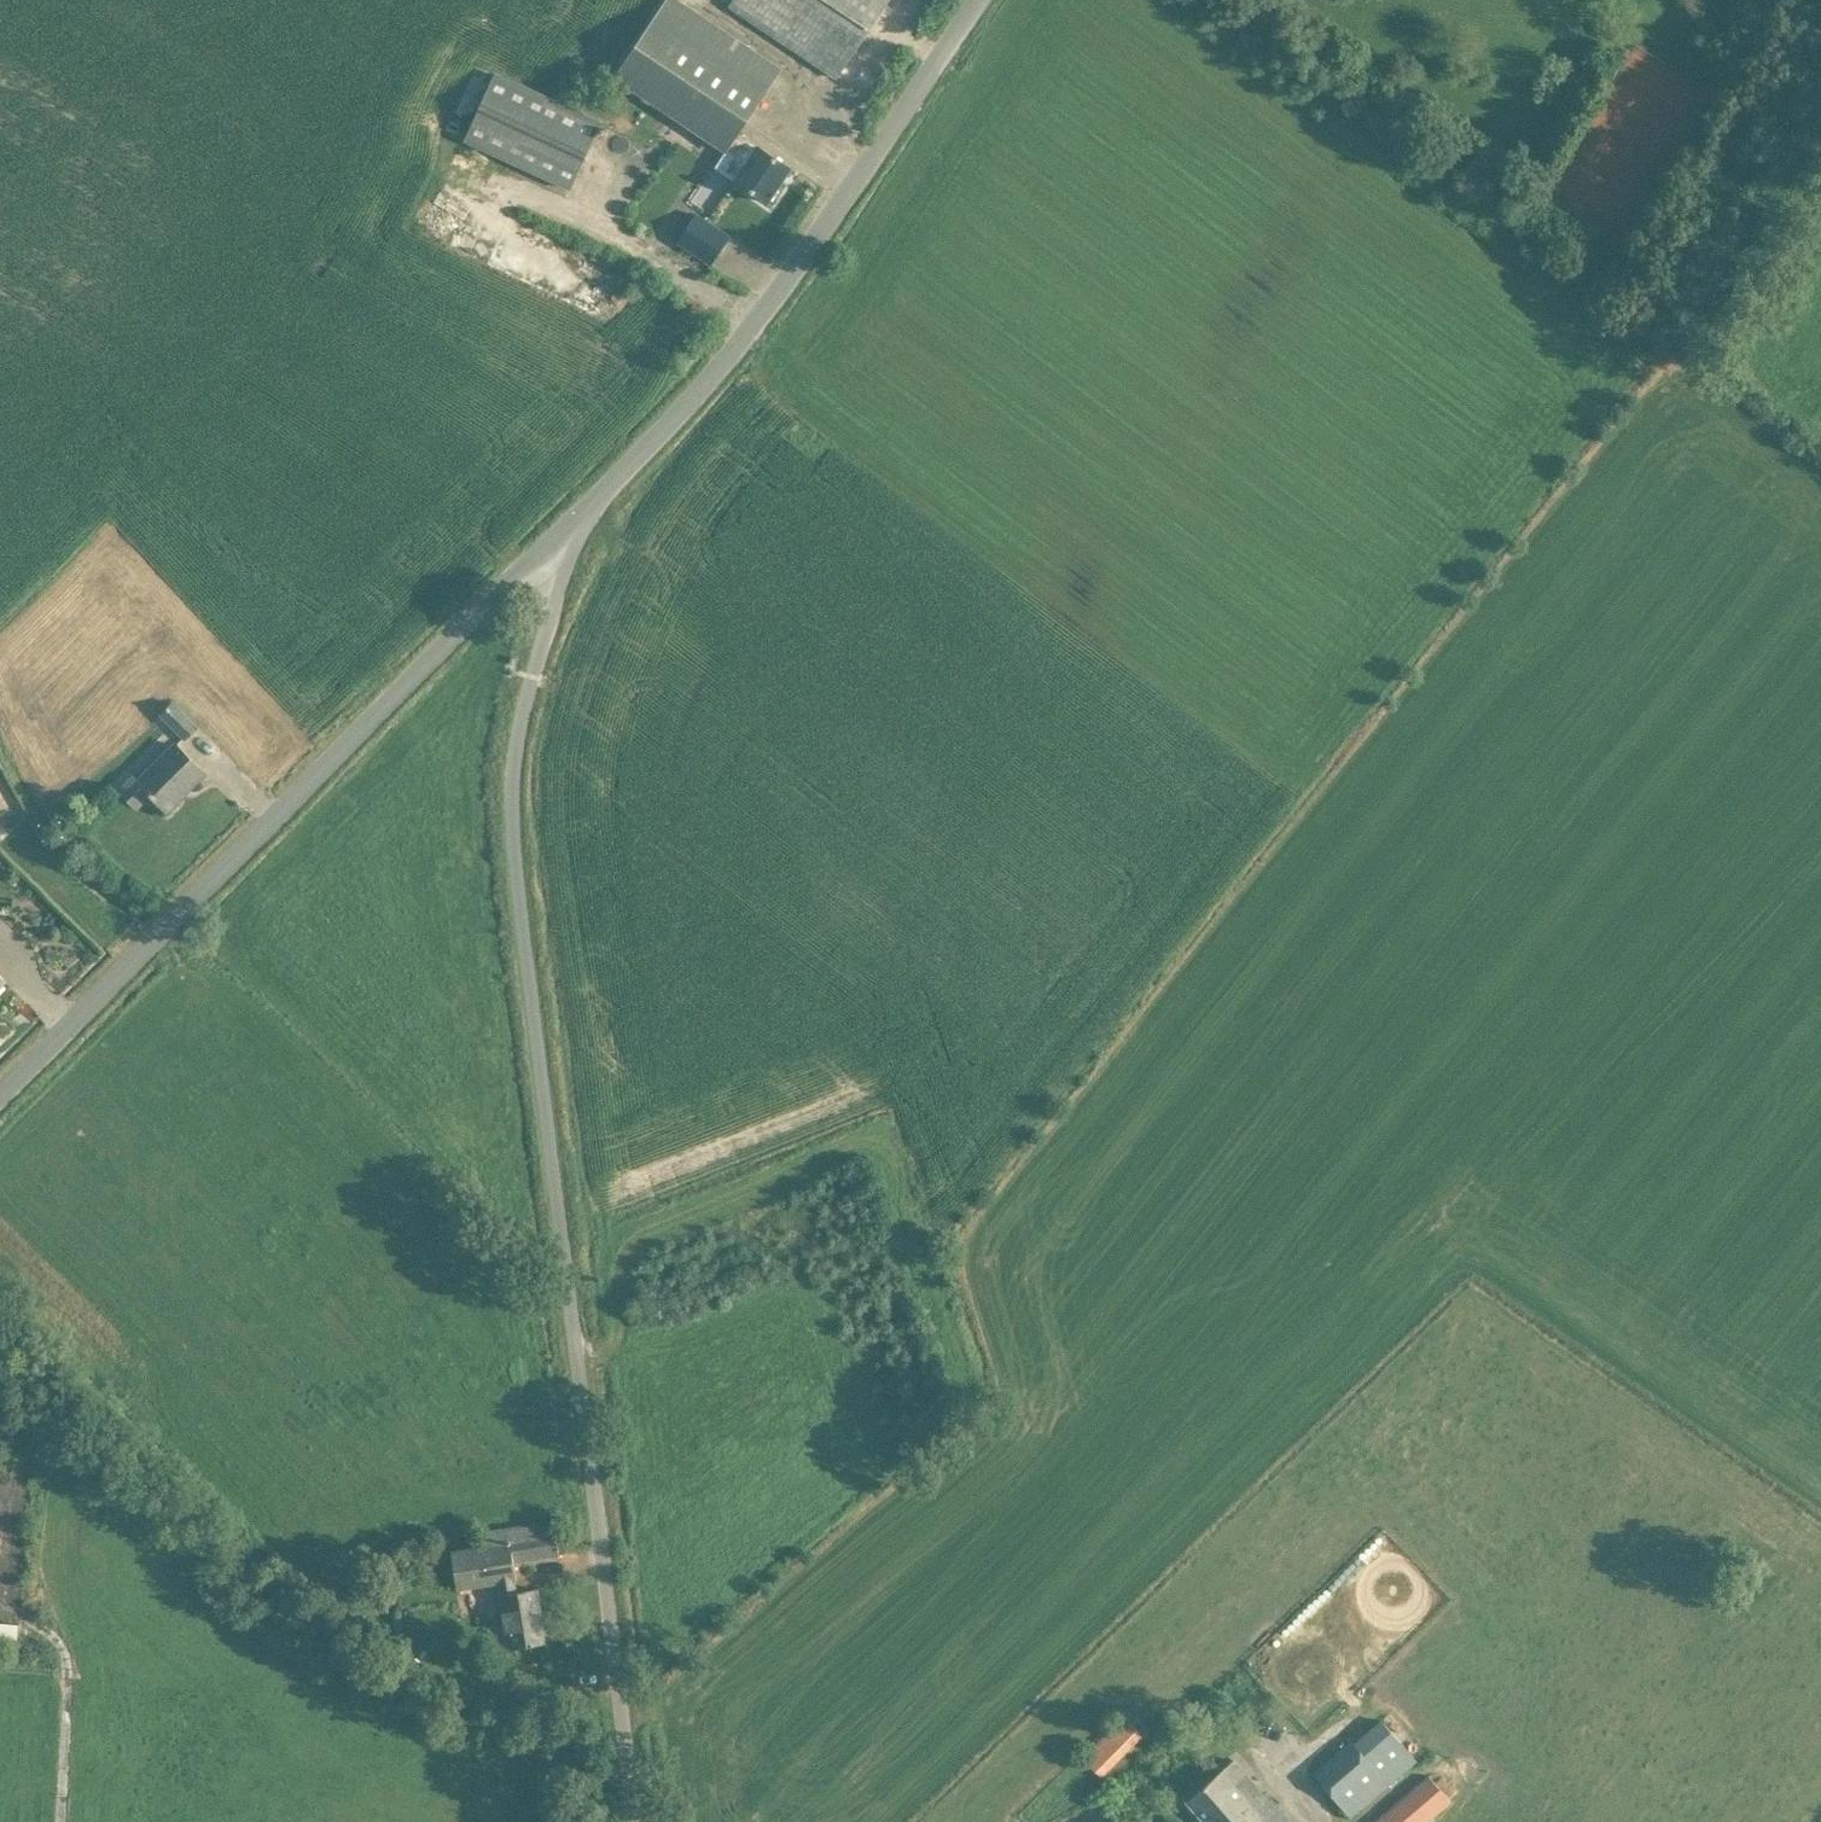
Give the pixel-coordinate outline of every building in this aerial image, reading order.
[(612,75),(726,151),(715,167),(768,202),(791,168),(739,133),(782,69),(680,0),(663,0),(612,75)] [(730,5),(837,78),(889,0),(734,0),(730,5)] [(1511,6),(1532,13),(1535,3),(1524,0),(1513,0),(1511,6)] [(465,140),(571,190),(604,121),(497,70),(465,140)] [(678,242),(691,250),(711,264),(730,236),(697,214),(678,242)] [(172,702),(160,714),(183,737),(195,724),(172,702)] [(204,772),(187,755),(174,742),(136,780),(130,775),(117,788),(136,808),(150,794),(166,810),(204,772)] [(554,1522),(542,1523),(547,1555),(559,1554),(554,1522)] [(487,1546),(454,1551),(458,1579),(500,1573),(508,1629),(511,1648),(521,1646),(545,1642),(536,1588),(516,1591),(514,1579),(517,1578),(514,1561),(509,1529),(485,1532),(487,1546)] [(1137,1727),(1147,1717),(1132,1703),(1081,1755),(1101,1778),(1143,1735),(1137,1727)] [(1411,1758),(1400,1746),(1377,1720),(1356,1740),(1352,1737),(1314,1773),(1353,1814),(1402,1767),(1411,1758)] [(1205,1784),(1186,1800),(1205,1821),(1294,1821),(1267,1790),(1265,1792),(1235,1758),(1205,1784)] [(1450,1800),(1430,1776),(1376,1821),(1424,1821),(1450,1800)]
